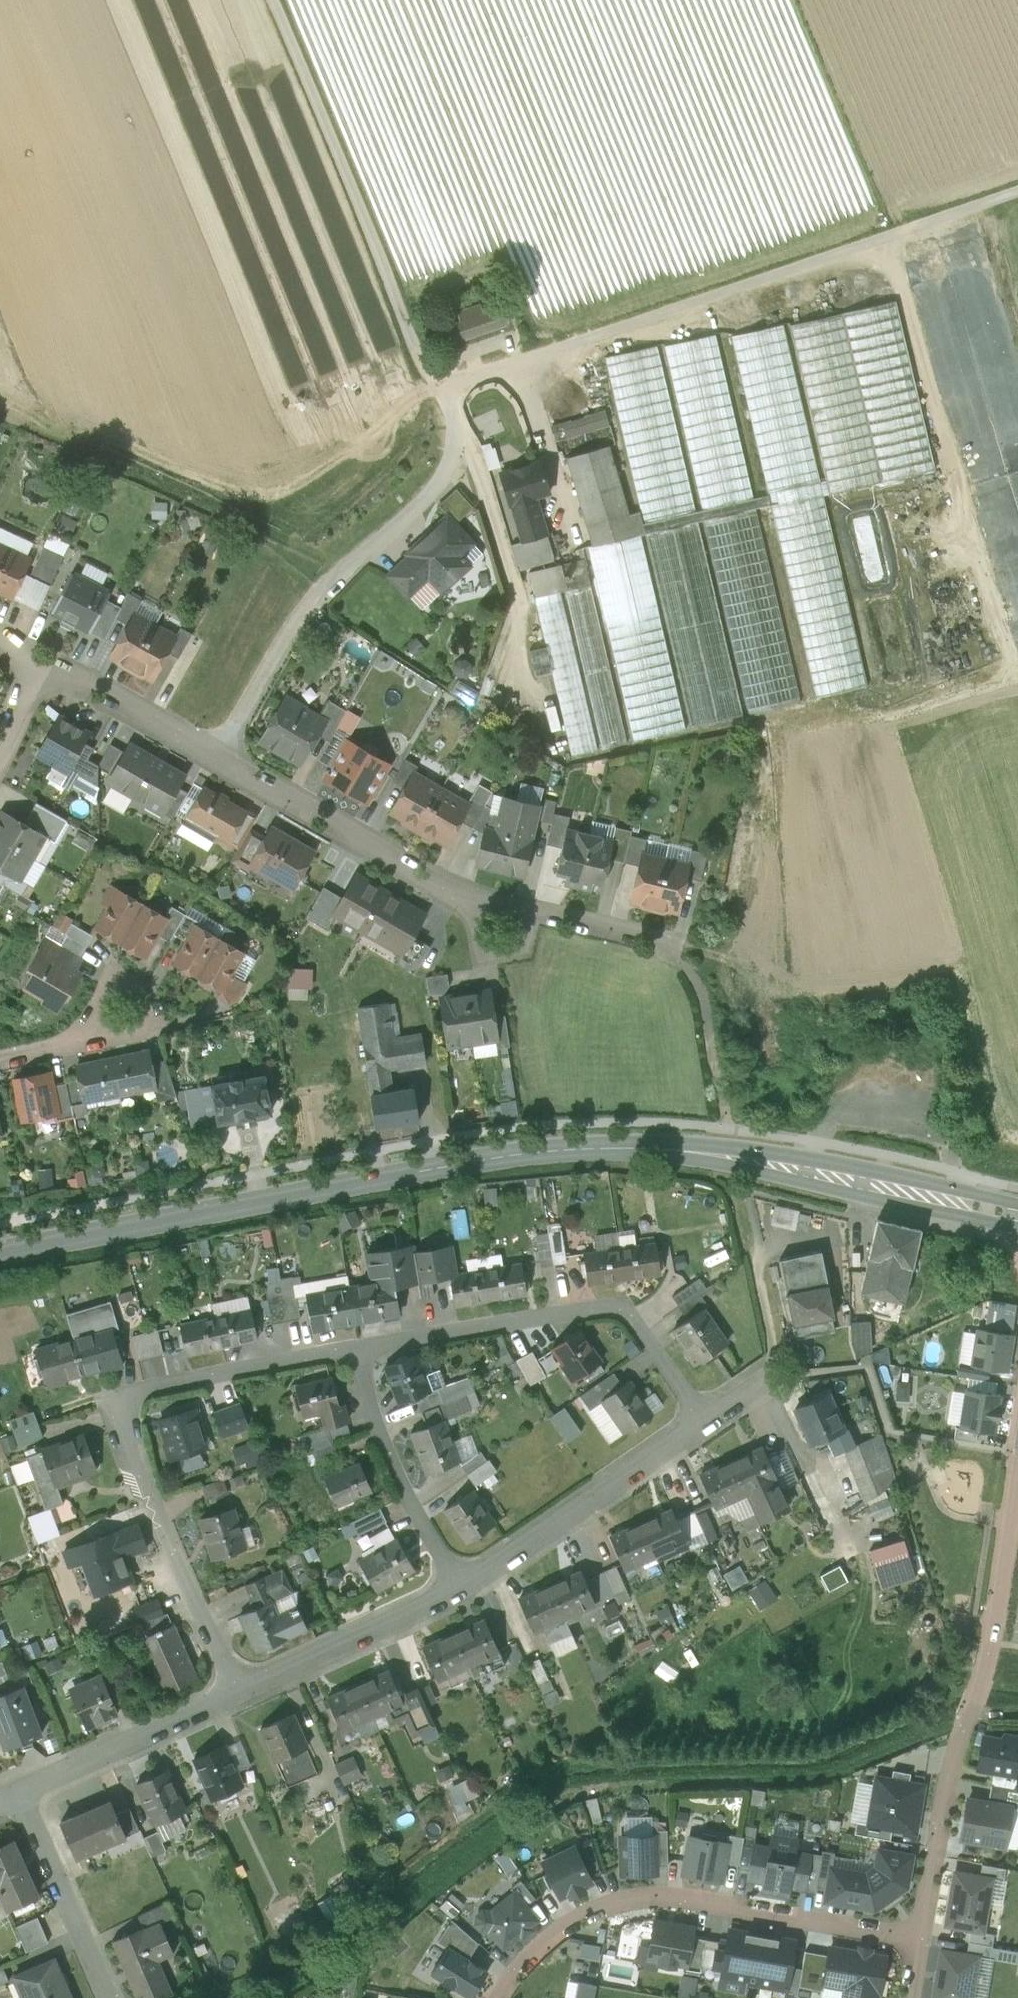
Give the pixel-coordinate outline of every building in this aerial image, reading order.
[(696,513),(643,525),(645,535),(699,522),(703,521),(754,509),(756,509),(770,506),(823,494),(823,496),(935,471),(895,301),(789,325),(825,480),(820,482),(820,484),(768,496),(754,499),(701,511),(696,513)] [(480,305),(457,313),(461,323),(453,326),(459,341),(506,325),(501,310),(483,316),(480,305)] [(783,325),(730,337),(768,496),(820,484),(820,482),(783,325)] [(716,334),(663,346),(701,511),(754,499),(716,334)] [(658,346),(604,358),(640,512),(643,525),(696,513),(658,346)] [(610,426),(554,442),(560,461),(567,459),(567,458),(608,446),(608,447),(615,445),(610,426)] [(608,446),(567,458),(567,459),(569,459),(588,527),(587,527),(587,528),(629,516),(628,515),(627,515),(607,448),(608,447),(608,446)] [(539,462),(500,474),(510,506),(536,498),(549,494),(539,462)] [(823,494),(770,506),(815,699),(867,687),(823,496),(823,494)] [(536,498),(510,506),(522,542),(511,546),(518,571),(553,561),(554,557),(536,498)] [(754,509),(703,521),(747,715),(801,702),(756,509),(754,509)] [(629,516),(587,528),(592,547),(641,536),(645,535),(643,525),(640,512),(629,516)] [(853,516),(855,533),(870,531),(869,515),(853,516)] [(447,516),(406,554),(409,557),(389,576),(408,597),(428,578),(442,593),(470,567),(460,556),(473,544),(447,516)] [(699,522),(645,535),(690,728),(743,716),(699,522)] [(69,543),(49,534),(43,548),(63,557),(69,543)] [(592,547),(587,549),(632,741),(686,729),(641,536),(592,547)] [(0,545),(0,593),(12,598),(23,574),(30,559),(0,545)] [(43,548),(29,577),(49,586),(63,557),(43,548)] [(584,560),(529,573),(535,598),(561,592),(564,591),(590,585),(584,560)] [(29,577),(23,574),(12,598),(38,611),(49,586),(29,577)] [(55,625),(94,645),(119,597),(78,577),(55,625)] [(590,585),(564,591),(601,749),(627,742),(590,585)] [(535,598),(534,598),(571,756),(597,749),(561,592),(535,598)] [(129,594),(116,618),(128,625),(133,615),(134,615),(142,601),(129,594)] [(128,625),(111,656),(132,668),(154,627),(134,615),(133,615),(128,625)] [(175,638),(154,627),(132,668),(153,679),(167,653),(175,638)] [(180,628),(175,638),(167,653),(178,659),(192,634),(180,628)] [(319,718),(285,699),(278,711),(273,712),(266,724),(268,729),(261,741),(301,764),(317,735),(325,721),(319,718)] [(346,711),(328,701),(319,718),(325,721),(317,735),(328,742),(336,729),(346,711)] [(89,733),(59,716),(37,755),(54,765),(57,761),(69,768),(83,743),(89,733)] [(328,742),(318,760),(332,768),(347,742),(354,746),(357,741),(336,729),(328,742)] [(367,744),(363,745),(360,749),(354,746),(347,742),(332,768),(326,778),(366,802),(388,765),(375,757),(377,753),(375,748),(372,745),(367,744)] [(94,749),(83,743),(69,768),(78,773),(77,775),(97,787),(98,765),(87,760),(94,749)] [(121,750),(110,744),(98,765),(109,772),(121,750)] [(184,775),(130,745),(108,783),(162,814),(177,787),(184,775)] [(405,759),(392,782),(404,789),(413,773),(417,766),(405,759)] [(413,773),(404,789),(390,813),(412,825),(411,827),(417,831),(441,789),(413,773)] [(177,787),(162,814),(172,820),(187,793),(177,787)] [(491,794),(479,787),(472,798),(484,805),(491,794)] [(245,813),(204,789),(179,831),(207,847),(215,833),(229,841),(245,813)] [(468,805),(441,789),(417,831),(423,834),(424,832),(446,845),(460,821),(469,805),(468,805)] [(472,798),(468,805),(469,805),(460,821),(472,828),(485,805),(484,805),(472,798)] [(539,806),(503,798),(499,816),(494,815),(493,814),(485,828),(483,834),(476,865),(522,876),(539,806)] [(556,802),(545,799),(540,821),(551,823),(553,813),(556,802)] [(67,821),(36,803),(24,824),(44,836),(54,842),(67,821)] [(485,805),(472,828),(483,834),(485,828),(493,814),(494,815),(495,813),(495,812),(485,805)] [(4,812),(0,819),(0,840),(31,858),(44,836),(24,824),(4,812)] [(569,817),(553,813),(551,823),(546,845),(561,848),(566,828),(567,829),(569,817)] [(615,827),(612,839),(613,839),(609,859),(623,863),(630,835),(631,831),(615,827)] [(292,840),(271,828),(265,838),(250,865),(252,866),(274,878),(281,876),(295,884),(296,883),(302,883),(306,876),(302,871),(313,852),(299,844),(297,845),(297,846),(292,843),(292,842),(292,840)] [(567,829),(566,828),(561,848),(555,874),(565,876),(563,885),(577,888),(590,834),(567,829)] [(250,830),(232,861),(249,871),(252,866),(250,865),(265,838),(250,830)] [(612,839),(590,834),(577,888),(591,891),(593,883),(603,885),(609,859),(613,839),(612,839)] [(646,839),(630,835),(623,863),(638,866),(641,855),(642,855),(646,839)] [(0,840),(0,869),(19,880),(19,879),(31,858),(0,840)] [(707,853),(691,849),(687,865),(688,866),(685,877),(701,880),(707,853)] [(642,855),(641,855),(638,866),(630,900),(654,906),(664,860),(642,855)] [(687,865),(664,860),(654,906),(677,911),(685,877),(688,866),(687,865)] [(0,869),(0,883),(4,885),(21,895),(28,884),(19,879),(19,880),(0,869)] [(372,883),(357,875),(343,899),(334,915),(336,916),(362,931),(384,892),(371,885),(372,883)] [(323,887),(305,918),(327,931),(336,916),(334,915),(343,899),(323,887)] [(118,891),(97,929),(120,942),(142,905),(118,891)] [(406,905),(384,892),(362,931),(400,952),(401,953),(411,936),(424,913),(407,903),(406,905)] [(142,905),(120,942),(144,956),(156,934),(165,918),(164,918),(142,905)] [(185,914),(171,906),(164,918),(165,918),(156,934),(169,942),(173,934),(185,914)] [(198,922),(185,914),(173,934),(186,942),(195,926),(196,926),(198,922)] [(92,935),(71,923),(65,934),(67,935),(86,946),(92,935)] [(196,926),(195,926),(186,942),(174,963),(197,977),(219,939),(196,926)] [(86,946),(67,935),(61,945),(81,956),(86,946)] [(430,947),(411,936),(401,953),(400,952),(393,963),(414,975),(430,947)] [(255,960),(219,939),(197,977),(220,990),(221,991),(230,975),(242,982),(255,960)] [(76,972),(40,952),(30,970),(35,973),(27,987),(46,998),(44,1001),(56,1007),(63,994),(66,996),(74,982),(71,980),(76,972)] [(311,998),(312,967),(288,966),(286,997),(311,998)] [(447,974),(425,977),(428,996),(444,994),(449,987),(447,974)] [(242,982),(230,975),(221,991),(220,990),(217,996),(229,1003),(236,1001),(245,984),(242,982)] [(489,992),(465,995),(472,1043),(496,1039),(489,992)] [(465,995),(441,999),(448,1047),(472,1043),(465,995)] [(422,1038),(393,1043),(387,1003),(357,1008),(371,1095),(390,1092),(386,1068),(425,1062),(422,1038)] [(148,1053),(113,1060),(119,1093),(154,1087),(155,1086),(150,1064),(148,1053)] [(113,1060),(77,1067),(79,1075),(84,1101),(85,1101),(119,1093),(113,1060)] [(165,1060),(150,1064),(155,1086),(154,1087),(157,1102),(176,1097),(165,1060)] [(50,1073),(15,1080),(18,1096),(16,1099),(19,1112),(21,1113),(23,1119),(25,1119),(30,1122),(39,1120),(42,1116),(54,1113),(58,1112),(52,1085),(50,1073)] [(79,1075),(65,1078),(66,1082),(71,1107),(86,1104),(85,1101),(84,1101),(79,1075)] [(263,1076),(211,1086),(218,1123),(236,1120),(236,1122),(254,1118),(254,1116),(270,1113),(263,1076)] [(66,1082),(52,1085),(58,1112),(54,1113),(56,1121),(73,1117),(71,1107),(66,1082)] [(211,1086),(197,1088),(204,1125),(218,1123),(211,1086)] [(390,1092),(371,1095),(376,1129),(418,1123),(413,1089),(390,1092)] [(85,1186),(82,1171),(65,1174),(68,1189),(85,1186)] [(774,1206),(773,1226),(808,1228),(809,1209),(774,1206)] [(920,1230),(877,1219),(868,1257),(860,1292),(882,1297),(902,1302),(903,1302),(911,1267),(920,1230)] [(561,1232),(548,1233),(553,1264),(566,1262),(561,1232)] [(548,1233),(535,1236),(540,1266),(553,1264),(548,1233)] [(655,1244),(620,1249),(624,1279),(660,1274),(655,1244)] [(412,1247),(367,1255),(368,1259),(366,1261),(367,1268),(370,1268),(373,1283),(350,1288),(356,1323),(399,1315),(394,1286),(418,1282),(416,1270),(413,1254),(412,1247)] [(416,1270),(418,1282),(418,1284),(450,1279),(450,1277),(456,1276),(450,1248),(413,1254),(416,1270)] [(620,1249),(584,1255),(589,1285),(624,1279),(620,1249)] [(819,1252),(780,1261),(794,1325),(833,1316),(819,1252)] [(521,1264),(485,1270),(490,1301),(526,1294),(521,1264)] [(456,1276),(450,1277),(450,1279),(455,1306),(490,1301),(485,1270),(456,1276)] [(292,1276),(279,1279),(282,1295),(282,1299),(296,1297),(292,1276)] [(348,1277),(315,1282),(316,1294),(296,1297),(298,1309),(309,1307),(313,1331),(356,1323),(350,1288),(348,1277)] [(279,1279),(264,1281),(267,1298),(282,1295),(279,1279)] [(699,1279),(690,1285),(697,1294),(698,1293),(706,1288),(699,1279)] [(690,1285),(672,1297),(679,1307),(697,1294),(690,1285)] [(697,1294),(679,1307),(688,1320),(703,1309),(707,1306),(698,1293),(697,1294)] [(282,1295),(267,1298),(272,1324),(286,1321),(282,1299),(282,1295)] [(296,1297),(282,1299),(286,1321),(300,1319),(298,1309),(296,1297)] [(902,1302),(882,1297),(877,1318),(898,1323),(902,1302)] [(110,1302),(66,1315),(73,1339),(111,1328),(112,1330),(118,1328),(110,1302)] [(250,1309),(215,1317),(221,1347),(257,1339),(250,1309)] [(688,1320),(673,1330),(686,1349),(684,1350),(695,1365),(726,1343),(703,1309),(688,1320)] [(215,1317),(180,1325),(186,1355),(221,1347),(215,1317)] [(111,1328),(73,1339),(83,1372),(103,1367),(104,1370),(122,1365),(112,1330),(111,1328)] [(157,1330),(145,1333),(150,1356),(163,1353),(157,1330)] [(601,1362),(578,1330),(552,1349),(562,1363),(560,1364),(573,1382),(601,1362)] [(1006,1371),(1012,1335),(977,1330),(972,1365),(1006,1371)] [(145,1333),(132,1336),(138,1359),(150,1356),(145,1333)] [(73,1339),(35,1350),(46,1388),(65,1382),(64,1378),(83,1372),(73,1339)] [(538,1358),(545,1370),(559,1362),(552,1350),(538,1358)] [(532,1352),(516,1360),(530,1385),(546,1377),(532,1352)] [(416,1355),(384,1367),(398,1404),(415,1398),(430,1392),(430,1391),(435,1389),(436,1390),(443,1387),(436,1371),(424,1375),(416,1355)] [(613,1373),(580,1396),(590,1410),(602,1402),(601,1401),(622,1386),(613,1373)] [(331,1378),(296,1387),(303,1417),(319,1413),(323,1428),(326,1428),(347,1423),(342,1406),(338,1406),(331,1378)] [(652,1414),(629,1381),(622,1386),(601,1401),(602,1402),(623,1432),(624,1433),(652,1414)] [(455,1382),(443,1387),(436,1390),(435,1389),(430,1391),(430,1392),(415,1398),(421,1412),(441,1405),(442,1405),(461,1397),(455,1382)] [(999,1395),(966,1390),(960,1428),(977,1431),(993,1433),(995,1421),(998,1421),(1000,1408),(997,1408),(999,1395)] [(827,1394),(795,1408),(811,1444),(830,1436),(838,1453),(845,1450),(845,1449),(850,1448),(850,1447),(842,1431),(843,1431),(827,1394)] [(461,1397),(442,1405),(441,1405),(421,1412),(427,1427),(444,1421),(444,1422),(471,1410),(465,1396),(461,1397)] [(623,1432),(602,1402),(590,1410),(611,1440),(623,1432)] [(239,1404),(214,1413),(223,1436),(248,1427),(239,1404)] [(193,1409),(159,1419),(166,1442),(163,1443),(168,1460),(206,1448),(193,1409)] [(580,1432),(564,1409),(551,1419),(567,1441),(580,1432)] [(33,1411),(9,1420),(14,1433),(38,1424),(33,1411)] [(427,1427),(411,1433),(427,1474),(459,1462),(444,1422),(444,1421),(427,1427)] [(38,1424),(14,1433),(18,1445),(42,1436),(38,1424)] [(975,1443),(977,1431),(960,1428),(956,1427),(954,1439),(975,1443)] [(326,1428),(305,1435),(312,1450),(333,1443),(326,1428)] [(0,1439),(4,1451),(15,1446),(11,1435),(0,1439)] [(83,1435),(42,1451),(26,1457),(45,1510),(27,1516),(37,1543),(56,1536),(57,1531),(55,1526),(70,1521),(63,1503),(57,1487),(72,1481),(71,1477),(96,1469),(83,1435)] [(880,1435),(850,1447),(850,1448),(845,1449),(845,1450),(855,1476),(890,1463),(880,1435)] [(238,1466),(258,1459),(252,1441),(232,1447),(238,1466)] [(333,1443),(312,1450),(317,1463),(338,1456),(333,1443)] [(762,1448),(731,1462),(747,1498),(758,1522),(780,1512),(767,1484),(776,1480),(762,1448)] [(480,1452),(460,1465),(467,1475),(487,1461),(480,1452)] [(487,1461),(467,1475),(475,1486),(496,1471),(489,1460),(487,1461)] [(731,1462),(700,1476),(714,1508),(732,1499),(734,1504),(747,1498),(731,1462)] [(890,1463),(855,1476),(866,1503),(896,1482),(890,1463)] [(359,1464),(324,1479),(336,1506),(371,1491),(359,1464)] [(223,1479),(201,1486),(205,1500),(227,1493),(223,1479)] [(472,1491),(444,1511),(467,1543),(495,1524),(472,1491)] [(384,1506),(353,1521),(360,1534),(390,1519),(384,1506)] [(232,1509),(200,1519),(213,1559),(245,1549),(232,1509)] [(672,1510),(641,1524),(657,1561),(670,1555),(668,1550),(686,1542),(685,1541),(676,1519),(672,1510)] [(694,1511),(676,1519),(685,1541),(704,1533),(694,1511)] [(113,1532),(64,1550),(70,1566),(85,1561),(97,1593),(131,1581),(121,1553),(131,1549),(132,1553),(146,1548),(138,1524),(114,1533),(113,1532)] [(641,1524),(610,1538),(624,1570),(642,1562),(644,1566),(657,1561),(641,1524)] [(872,1548),(882,1587),(919,1577),(909,1539),(872,1548)] [(396,1540),(359,1562),(376,1592),(414,1570),(396,1540)] [(240,1575),(245,1585),(265,1576),(265,1577),(282,1570),(277,1559),(240,1575)] [(615,1567),(603,1573),(613,1596),(626,1590),(615,1567)] [(747,1582),(742,1568),(726,1574),(731,1588),(747,1582)] [(265,1576),(245,1585),(256,1608),(271,1601),(271,1602),(292,1592),(282,1570),(265,1577),(265,1576)] [(581,1572),(550,1586),(566,1622),(578,1616),(577,1612),(595,1604),(581,1572)] [(550,1586),(519,1600),(533,1632),(551,1623),(553,1628),(566,1622),(550,1586)] [(290,1610),(297,1607),(296,1591),(292,1592),(271,1602),(279,1619),(292,1613),(290,1610)] [(157,1600),(134,1608),(140,1623),(163,1614),(157,1600)] [(256,1608),(239,1616),(255,1652),(307,1629),(297,1607),(290,1610),(292,1613),(279,1619),(271,1602),(271,1601),(256,1608)] [(167,1614),(149,1621),(154,1632),(160,1630),(160,1631),(172,1625),(167,1614)] [(172,1625),(160,1631),(160,1630),(154,1632),(149,1621),(141,1624),(164,1676),(155,1680),(162,1694),(195,1679),(178,1641),(179,1641),(172,1625)] [(484,1621),(453,1635),(467,1666),(489,1657),(499,1652),(484,1621)] [(553,1628),(546,1632),(555,1654),(576,1644),(566,1622),(553,1628)] [(453,1635),(422,1648),(436,1680),(446,1676),(467,1666),(453,1635)] [(489,1657),(467,1666),(472,1678),(494,1668),(489,1657)] [(553,1690),(539,1660),(527,1665),(542,1696),(553,1690)] [(467,1666),(446,1676),(451,1687),(472,1678),(467,1666)] [(122,1695),(112,1671),(101,1676),(111,1700),(122,1695)] [(390,1671),(358,1685),(372,1717),(394,1707),(403,1703),(401,1698),(401,1697),(390,1671)] [(101,1676),(80,1686),(82,1691),(72,1695),(86,1727),(117,1713),(111,1700),(101,1676)] [(0,1694),(0,1750),(25,1741),(41,1735),(40,1733),(40,1734),(36,1724),(37,1724),(36,1723),(22,1687),(23,1686),(23,1685),(0,1694)] [(358,1685),(327,1699),(341,1731),(351,1727),(372,1717),(358,1685)] [(401,1697),(401,1698),(403,1703),(394,1707),(399,1720),(405,1717),(413,1735),(434,1726),(418,1690),(401,1697)] [(394,1707),(372,1717),(377,1729),(399,1720),(394,1707)] [(291,1715),(261,1729),(276,1762),(306,1748),(291,1715)] [(372,1717),(351,1727),(356,1739),(377,1729),(372,1717)] [(980,1769),(993,1771),(1012,1775),(1017,1742),(1017,1738),(1005,1735),(1004,1741),(985,1738),(979,1769),(980,1769)] [(236,1740),(224,1745),(235,1770),(247,1764),(236,1740)] [(224,1745),(194,1759),(212,1800),(242,1786),(235,1770),(224,1745)] [(306,1748),(276,1762),(275,1762),(287,1789),(318,1775),(306,1748)] [(354,1759),(335,1767),(343,1785),(362,1777),(354,1759)] [(166,1771),(136,1784),(155,1825),(162,1822),(169,1837),(186,1829),(179,1814),(185,1811),(166,1771)] [(892,1771),(891,1780),(909,1783),(910,1774),(892,1771)] [(993,1771),(991,1785),(1014,1789),(1017,1776),(1012,1775),(993,1771)] [(458,1806),(479,1798),(471,1778),(450,1786),(458,1806)] [(874,1787),(868,1825),(892,1830),(915,1833),(923,1786),(909,1783),(891,1780),(876,1778),(874,1787)] [(856,1823),(868,1825),(874,1787),(858,1784),(851,1822),(856,1823)] [(987,1803),(1011,1807),(1017,1809),(1017,1790),(1014,1789),(991,1785),(987,1803)] [(987,1803),(968,1800),(961,1839),(1004,1847),(1011,1807),(987,1803)] [(111,1801),(60,1823),(75,1858),(126,1837),(116,1814),(111,1801)] [(1004,1847),(1016,1849),(1017,1835),(1017,1809),(1011,1807),(1004,1847)] [(139,1831),(129,1808),(116,1814),(126,1837),(139,1831)] [(624,1820),(624,1837),(653,1835),(653,1831),(653,1819),(624,1820)] [(890,1841),(892,1830),(868,1825),(856,1823),(854,1835),(890,1841)] [(667,1831),(653,1831),(653,1835),(655,1835),(656,1867),(667,1867),(667,1831)] [(157,1832),(142,1839),(151,1858),(165,1851),(157,1832)] [(682,1876),(722,1883),(725,1863),(728,1844),(716,1842),(717,1837),(702,1834),(701,1839),(689,1837),(682,1876)] [(622,1876),(656,1875),(656,1867),(655,1835),(653,1835),(624,1837),(621,1837),(622,1876)] [(816,1887),(821,1858),(793,1854),(796,1839),(772,1835),(770,1850),(754,1847),(749,1879),(764,1882),(763,1890),(787,1894),(788,1886),(815,1891),(816,1887)] [(728,1844),(725,1863),(739,1865),(743,1838),(730,1836),(728,1844)] [(593,1838),(574,1847),(590,1879),(603,1873),(593,1838)] [(0,1847),(0,1892),(7,1908),(37,1895),(13,1841),(0,1847)] [(590,1879),(574,1847),(542,1863),(547,1874),(542,1877),(549,1890),(554,1888),(559,1899),(568,1894),(570,1898),(584,1891),(582,1888),(592,1883),(590,1879)] [(834,1858),(831,1870),(866,1875),(876,1869),(879,1852),(867,1849),(866,1861),(864,1862),(863,1863),(834,1858)] [(816,1887),(828,1889),(831,1870),(834,1858),(834,1854),(822,1852),(821,1858),(816,1887)] [(828,1889),(826,1901),(874,1909),(906,1886),(911,1857),(879,1852),(876,1869),(866,1875),(831,1870),(828,1889)] [(505,1853),(495,1860),(505,1875),(515,1868),(505,1853)] [(1005,1869),(982,1865),(980,1877),(991,1879),(1003,1881),(1005,1869)] [(980,1877),(954,1873),(945,1925),(982,1932),(987,1906),(991,1879),(980,1877)] [(355,1877),(337,1887),(353,1914),(371,1904),(355,1877)] [(1003,1881),(991,1879),(987,1906),(1001,1908),(1006,1881),(1003,1881)] [(514,1893),(526,1907),(535,1900),(520,1881),(511,1888),(514,1893)] [(530,1927),(537,1921),(526,1907),(514,1893),(490,1912),(483,1911),(477,1916),(476,1924),(481,1930),(489,1931),(503,1949),(520,1935),(522,1938),(532,1930),(530,1927)] [(452,1897),(441,1907),(451,1917),(461,1906),(452,1897)] [(168,1903),(137,1917),(143,1929),(159,1922),(160,1924),(174,1917),(168,1903)] [(37,1917),(15,1927),(26,1951),(48,1942),(37,1917)] [(448,1948),(468,1960),(478,1944),(451,1920),(437,1943),(447,1948),(448,1948)] [(675,1965),(686,1967),(692,1936),(693,1928),(654,1921),(649,1951),(648,1960),(659,1962),(659,1965),(675,1968),(675,1965)] [(113,1942),(113,1941),(111,1941),(135,1997),(162,1997),(172,1994),(158,1961),(173,1955),(160,1924),(159,1922),(143,1929),(113,1942)] [(784,1989),(785,1989),(789,1967),(794,1942),(729,1931),(726,1944),(717,1943),(713,1966),(714,1967),(722,1968),(719,1988),(745,1993),(747,1983),(784,1989)] [(994,1935),(970,1931),(968,1942),(992,1946),(994,1935)] [(705,1939),(692,1936),(686,1967),(686,1972),(699,1974),(700,1968),(705,1940),(705,1939)] [(717,1943),(705,1940),(700,1968),(714,1970),(714,1967),(713,1966),(717,1943)] [(598,1959),(601,1946),(583,1941),(580,1954),(598,1959)] [(992,1946),(968,1942),(966,1954),(990,1958),(992,1946)] [(468,1997),(472,1997),(487,1973),(468,1960),(448,1948),(447,1948),(431,1974),(468,1997)] [(885,1958),(830,1948),(828,1956),(823,1984),(845,1988),(844,1997),(878,1997),(885,1958)] [(996,1948),(994,1957),(1017,1962),(1017,1952),(996,1948)] [(659,1965),(659,1962),(648,1960),(649,1951),(639,1949),(637,1959),(645,1971),(657,1973),(659,1965)] [(941,1951),(933,1997),(971,1997),(978,1957),(941,1951)] [(823,1984),(828,1956),(805,1952),(802,1969),(798,1988),(822,1992),(823,1984)] [(978,1957),(971,1997),(986,1997),(992,1960),(978,1957)] [(54,1959),(13,1977),(22,1997),(71,1997),(54,1959)] [(626,1977),(628,1965),(611,1962),(609,1975),(626,1977)] [(0,1967),(0,1985),(8,1981),(2,1966),(0,1967)] [(785,1989),(784,1989),(783,1997),(796,1997),(798,1988),(802,1969),(789,1967),(785,1989)] [(577,1983),(575,1997),(594,1997),(595,1985),(577,1983)] [(823,1984),(822,1992),(821,1997),(844,1997),(845,1988),(823,1984)]
